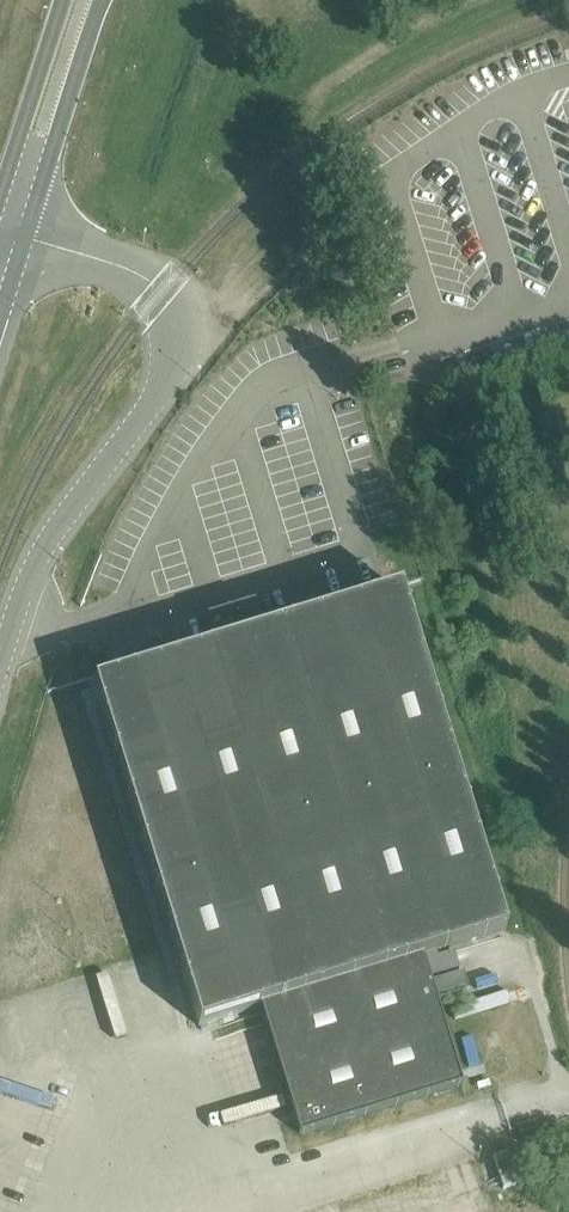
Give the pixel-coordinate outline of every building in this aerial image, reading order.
[(255,604),(208,619),(216,647),(94,684),(199,1026),(261,1007),(302,1134),(463,1085),(424,958),(506,933),(400,590),(263,632),(255,604)] [(493,1158),(503,1190),(516,1186),(506,1154),(493,1158)]
